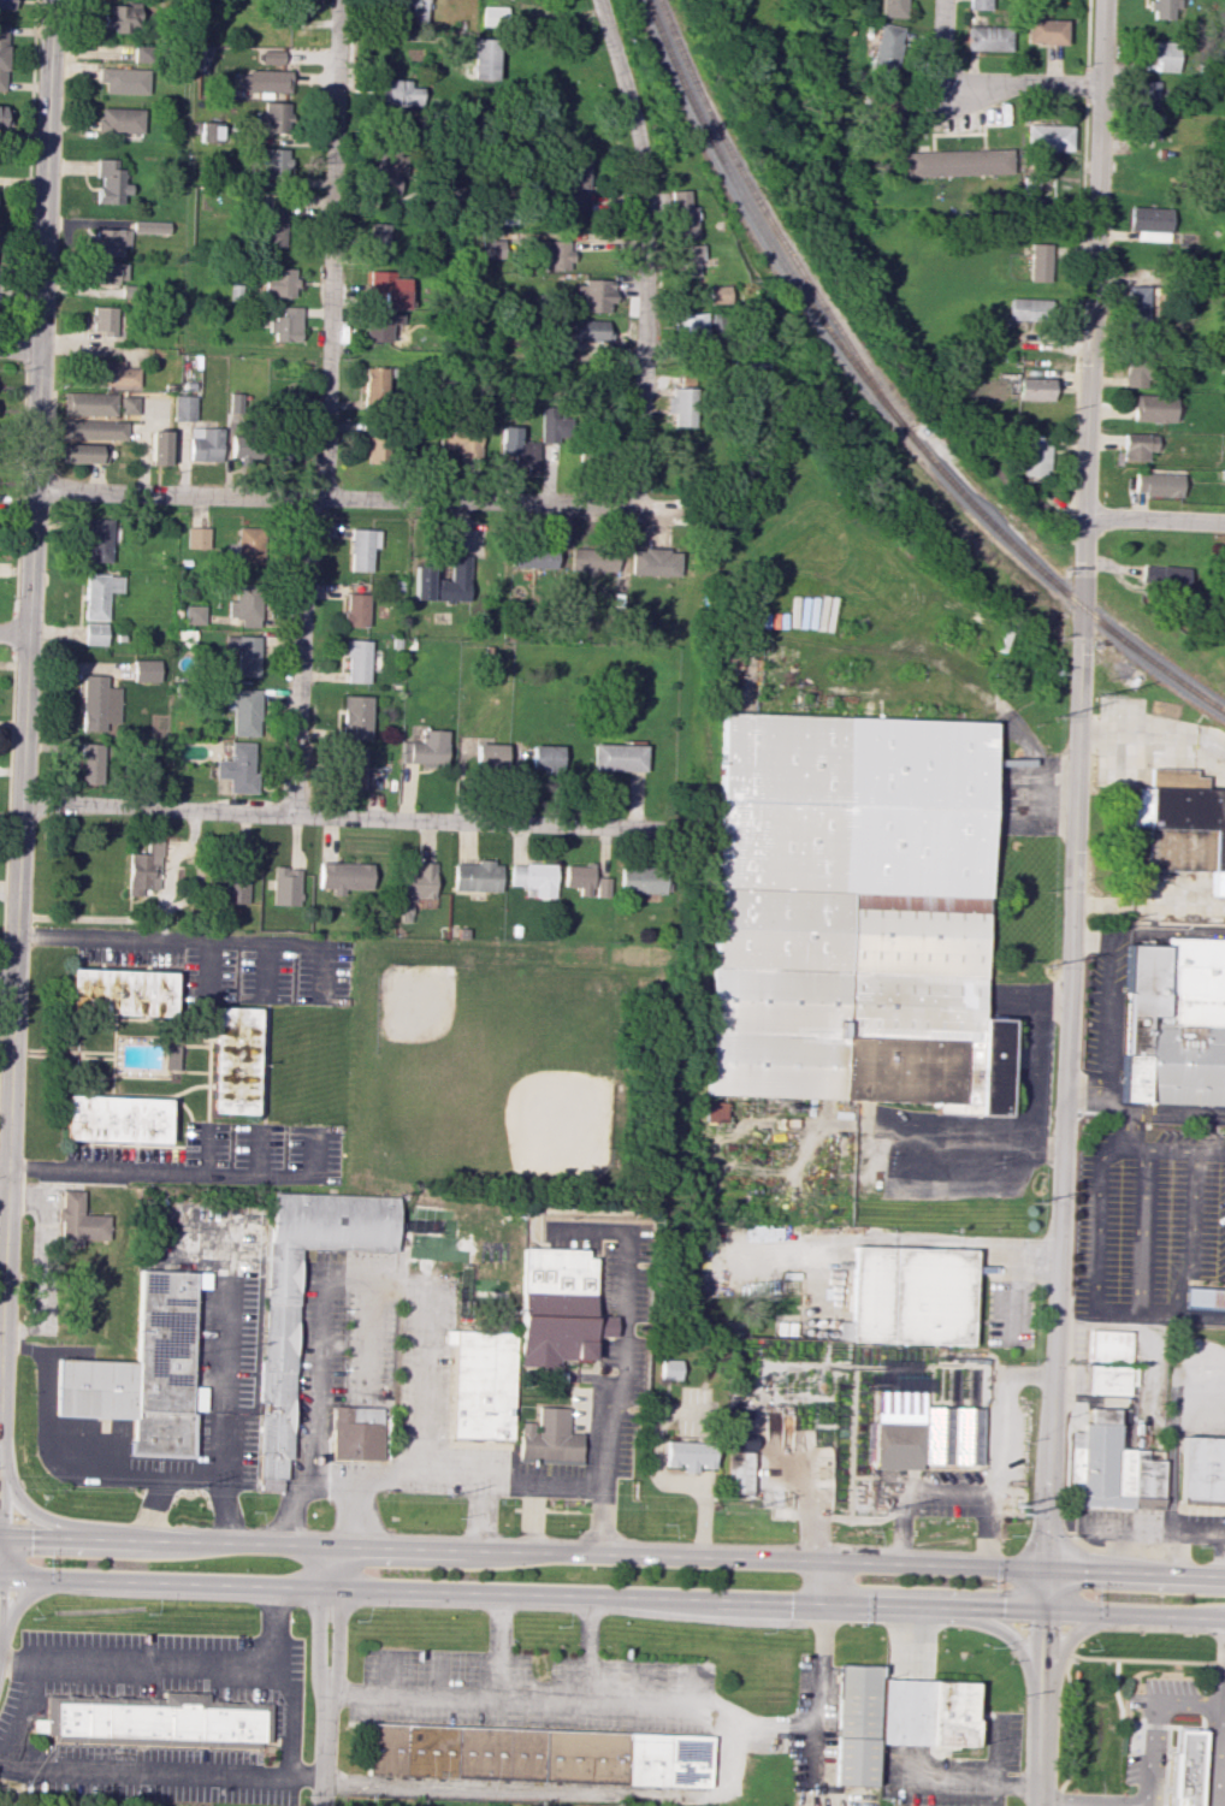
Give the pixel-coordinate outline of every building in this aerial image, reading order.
[(11,0),(0,0),(0,10),(11,10),(11,0)] [(416,21),(426,21),(427,0),(396,0),(396,15),(416,16),(416,21)] [(906,17),(906,0),(882,0),(881,17),(906,17)] [(988,10),(989,0),(968,0),(967,9),(988,10)] [(1173,8),(1179,8),(1179,0),(1153,0),(1153,1),(1150,1),(1150,18),(1173,19),(1173,8)] [(307,18),(307,3),(293,3),(293,18),(307,18)] [(105,4),(105,28),(113,28),(113,32),(138,33),(139,5),(105,4)] [(507,6),(483,6),(484,26),(507,26),(507,6)] [(1064,44),(1064,20),(1025,19),(1025,43),(1064,44)] [(868,74),(896,79),(906,29),(879,23),(868,74)] [(965,50),(1009,51),(1010,27),(966,26),(965,50)] [(472,79),(497,80),(498,39),(473,38),(472,79)] [(1156,71),(1176,72),(1177,41),(1136,40),(1135,60),(1156,61),(1156,71)] [(148,45),(134,45),(134,62),(148,62),(148,45)] [(261,63),(283,64),(283,51),(261,50),(261,63)] [(104,93),(147,94),(148,69),(98,68),(97,82),(104,82),(104,93)] [(290,92),(290,71),(247,70),(247,74),(235,74),(235,91),(290,92)] [(377,105),(421,105),(421,87),(410,87),(410,80),(378,79),(377,105)] [(1157,81),(1134,81),(1133,108),(1156,109),(1157,81)] [(263,111),(256,111),(256,130),(290,131),(290,103),(263,102),(263,111)] [(10,129),(10,106),(0,105),(0,128),(10,129)] [(142,108),(98,107),(98,133),(141,133),(142,108)] [(1157,115),(1135,116),(1136,140),(1157,140),(1157,115)] [(220,143),(221,122),(200,122),(199,142),(220,143)] [(1071,126),(1026,124),(1025,149),(1070,150),(1071,126)] [(288,149),(251,148),(251,161),(264,162),(264,178),(288,178),(288,149)] [(1010,149),(905,152),(906,177),(1011,174),(1010,149)] [(373,191),(403,192),(405,152),(375,151),(373,191)] [(568,187),(567,209),(588,209),(590,159),(564,158),(563,187),(568,187)] [(96,203),(123,204),(123,194),(130,195),(131,184),(123,184),(123,168),(115,168),(115,159),(98,159),(98,187),(96,187),(96,203)] [(696,237),(696,206),(689,206),(689,189),(672,190),(673,238),(696,237)] [(283,208),(261,207),(260,245),(282,246),(283,208)] [(1168,231),(1169,209),(1128,207),(1127,229),(1168,231)] [(168,234),(168,222),(132,221),(132,232),(168,234)] [(388,258),(389,224),(369,223),(368,258),(388,258)] [(128,230),(93,229),(93,255),(121,256),(121,247),(128,247),(128,230)] [(503,239),(481,240),(482,258),(504,256),(503,239)] [(570,240),(543,241),(544,269),(570,269),(570,240)] [(1030,243),(1029,281),(1050,281),(1050,244),(1030,243)] [(698,275),(698,260),(703,260),(702,245),(677,245),(678,276),(698,275)] [(126,283),(126,261),(93,262),(93,283),(126,283)] [(293,297),(293,286),(296,286),(296,269),(264,269),(263,296),(293,297)] [(408,278),(396,278),(396,271),(369,271),(368,290),(384,291),(384,308),(407,309),(408,278)] [(584,296),(584,312),(609,312),(609,301),(614,301),(614,280),(576,281),(577,296),(584,296)] [(708,304),(729,303),(729,285),(707,286),(708,304)] [(1125,325),(1145,326),(1146,286),(1126,286),(1125,325)] [(1009,320),(1048,321),(1049,299),(1010,299),(1009,320)] [(91,334),(119,334),(119,306),(91,307),(91,334)] [(271,318),(271,340),(299,341),(300,307),(281,306),(281,318),(271,318)] [(365,341),(390,341),(390,329),(401,330),(402,313),(366,312),(365,341)] [(707,334),(707,313),(673,314),(673,335),(707,334)] [(606,320),(572,319),(572,341),(610,342),(611,330),(606,330),(606,320)] [(137,368),(122,368),(122,360),(84,360),(84,386),(137,387),(137,368)] [(1124,386),(1151,387),(1152,361),(1125,360),(1124,386)] [(363,404),(387,403),(386,367),(363,367),(363,404)] [(1053,378),(1018,377),(1017,399),(1052,400),(1053,378)] [(674,426),(697,426),(697,388),(668,388),(668,412),(674,412),(674,426)] [(61,414),(114,416),(115,394),(62,392),(61,414)] [(1133,421),(1173,422),(1174,395),(1133,394),(1133,421)] [(194,421),(194,396),(173,395),(172,421),(194,421)] [(118,414),(136,414),(137,396),(118,396),(118,414)] [(541,443),(564,442),(562,409),(540,410),(541,443)] [(124,439),(125,421),(61,420),(60,438),(124,439)] [(480,426),(440,424),(439,449),(460,449),(459,457),(479,458),(480,426)] [(500,454),(514,454),(514,465),(526,466),(526,475),(537,475),(537,441),(518,441),(518,426),(500,426),(500,454)] [(220,461),(221,428),(189,427),(188,460),(220,461)] [(167,431),(149,430),(148,465),(167,465),(167,431)] [(362,459),(390,460),(391,432),(363,431),(362,459)] [(1156,435),(1124,433),(1122,460),(1147,461),(1148,451),(1155,451),(1156,435)] [(259,460),(258,434),(223,436),(224,456),(238,455),(238,461),(259,460)] [(1048,476),(1049,434),(1024,434),(1023,475),(1048,476)] [(275,460),(292,462),(295,441),(277,439),(275,460)] [(105,463),(105,444),(62,444),(61,462),(105,463)] [(1181,474),(1135,472),(1134,495),(1180,496),(1181,474)] [(111,519),(88,518),(87,562),(110,562),(111,519)] [(186,548),(208,548),(208,527),(186,527),(186,548)] [(235,563),(258,563),(259,527),(237,527),(235,563)] [(379,530),(350,529),(349,570),(370,571),(371,547),(378,548),(379,530)] [(556,547),(512,547),(511,567),(555,568),(556,547)] [(615,572),(616,549),(570,548),(569,570),(615,572)] [(678,576),(678,550),(630,549),(630,575),(678,576)] [(469,555),(451,555),(450,580),(431,579),(431,566),(414,566),(413,600),(468,601),(469,555)] [(1193,566),(1142,565),(1141,590),(1192,592),(1193,566)] [(121,592),(122,575),(85,574),(83,619),(106,620),(107,592),(121,592)] [(259,627),(260,583),(236,583),(235,601),(229,601),(228,617),(241,618),(241,627),(259,627)] [(368,594),(344,593),(343,626),(367,626),(368,594)] [(203,605),(185,605),(185,623),(203,623),(203,605)] [(106,624),(84,623),(83,644),(105,645),(106,624)] [(259,636),(225,635),(225,650),(237,650),(237,676),(259,676),(259,636)] [(345,682),(368,683),(369,640),(347,639),(345,682)] [(132,681),(159,682),(159,660),(132,660),(132,681)] [(119,687),(105,687),(106,675),(82,675),(81,731),(104,732),(104,723),(118,723),(119,687)] [(232,736),(259,736),(260,690),(224,689),(224,708),(232,708),(232,736)] [(370,696),(342,695),(340,739),(368,740),(370,696)] [(711,1095),(937,1102),(937,1112),(1005,1114),(1007,1019),(982,1019),(991,721),(722,713),(711,1095)] [(401,741),(401,763),(446,764),(446,730),(420,730),(420,741),(401,741)] [(254,743),(229,742),(229,761),(214,760),(214,778),(228,778),(228,792),(253,793),(254,743)] [(102,784),(103,743),(80,743),(79,784),(102,784)] [(476,768),(507,768),(507,743),(477,743),(476,768)] [(531,772),(562,773),(563,745),(532,744),(531,772)] [(646,771),(646,745),(593,744),(593,770),(646,771)] [(363,750),(342,749),(341,788),(362,788),(363,750)] [(1205,789),(1205,777),(1194,777),(1194,769),(1149,769),(1149,787),(1133,786),(1133,803),(1122,803),(1122,826),(1147,827),(1146,870),(1211,871),(1210,896),(1224,896),(1224,789),(1205,789)] [(129,853),(127,895),(141,895),(142,889),(159,889),(161,840),(146,839),(146,853),(129,853)] [(501,862),(478,861),(478,864),(455,863),(454,890),(500,892),(501,862)] [(371,890),(372,864),(319,862),(318,888),(331,889),(331,894),(344,895),(344,889),(371,890)] [(401,866),(400,922),(412,922),(413,898),(435,898),(435,863),(416,863),(416,866),(401,866)] [(511,885),(525,886),(524,897),(555,897),(555,864),(511,863),(511,885)] [(564,887),(579,887),(579,896),(592,896),(593,865),(565,864),(564,887)] [(221,904),(248,903),(247,866),(221,866),(221,904)] [(620,894),(665,893),(664,866),(620,866),(620,894)] [(300,868),(273,867),(272,905),(299,906),(300,868)] [(596,896),(609,896),(610,878),(596,877),(596,896)] [(1224,1105),(1224,939),(1164,937),(1164,945),(1124,944),(1120,1103),(1224,1105)] [(174,972),(69,969),(67,1001),(89,1001),(89,1014),(172,1016),(174,972)] [(257,1009),(213,1007),(210,1112),(253,1114),(257,1009)] [(163,1070),(178,1070),(178,1046),(164,1045),(163,1070)] [(168,1098),(63,1096),(62,1140),(167,1143),(168,1098)] [(709,1121),(729,1121),(730,1102),(710,1102),(709,1121)] [(107,1239),(108,1216),(82,1215),(83,1191),(62,1190),(61,1207),(59,1207),(58,1245),(81,1246),(81,1239),(107,1239)] [(397,1196),(268,1191),(257,1490),(281,1491),(281,1479),(289,1480),(298,1249),(395,1253),(397,1196)] [(852,1342),(970,1345),(973,1249),(854,1246),(852,1342)] [(592,1316),(593,1258),(586,1258),(586,1249),(521,1247),(518,1366),(557,1367),(557,1359),(591,1361),(591,1336),(613,1337),(614,1316),(592,1316)] [(135,1361),(54,1359),(53,1416),(132,1418),(132,1442),(127,1442),(127,1456),(193,1458),(194,1411),(204,1411),(204,1386),(190,1386),(193,1288),(207,1288),(208,1273),(138,1271),(135,1361)] [(1224,1309),(1224,1289),(1185,1288),(1184,1308),(1224,1309)] [(453,1344),(450,1437),(511,1439),(514,1332),(444,1330),(444,1344),(453,1344)] [(1085,1360),(1129,1361),(1130,1331),(1086,1330),(1085,1360)] [(660,1379),(680,1379),(681,1359),(661,1359),(660,1379)] [(1127,1395),(1128,1366),(1087,1365),(1087,1395),(1127,1395)] [(924,1392),(877,1391),(875,1468),(921,1469),(921,1464),(980,1465),(981,1408),(923,1407),(924,1392)] [(381,1460),(382,1408),(332,1406),(331,1459),(381,1460)] [(517,1461),(580,1463),(581,1434),(567,1433),(568,1408),(536,1407),(536,1423),(518,1423),(517,1461)] [(1161,1450),(1116,1449),(1117,1409),(1090,1408),(1089,1423),(1081,1423),(1081,1431),(1069,1430),(1067,1490),(1076,1490),(1075,1506),(1130,1508),(1131,1503),(1160,1504),(1161,1450)] [(1178,1504),(1224,1506),(1224,1438),(1180,1436),(1178,1504)] [(755,1447),(755,1439),(732,1439),(732,1448),(755,1447)] [(713,1467),(714,1442),(666,1441),(665,1466),(681,1466),(681,1471),(696,1472),(696,1467),(713,1467)] [(752,1452),(728,1451),(727,1494),(751,1494),(752,1452)] [(836,1663),(833,1784),(877,1786),(880,1664),(836,1663)] [(887,1682),(884,1745),(981,1748),(982,1722),(980,1721),(981,1686),(887,1682)] [(42,1697),(158,1699),(158,1690),(203,1692),(203,1701),(266,1704),(265,1745),(272,1745),(271,1752),(260,1752),(260,1748),(49,1742),(49,1735),(40,1735),(40,1731),(28,1730),(28,1719),(41,1719),(42,1697)] [(368,1725),(366,1776),(705,1790),(708,1740),(368,1725)] [(1202,1730),(1200,1805),(1170,1805),(1172,1727),(1194,1728),(1194,1730),(1196,1730),(1202,1730)]
